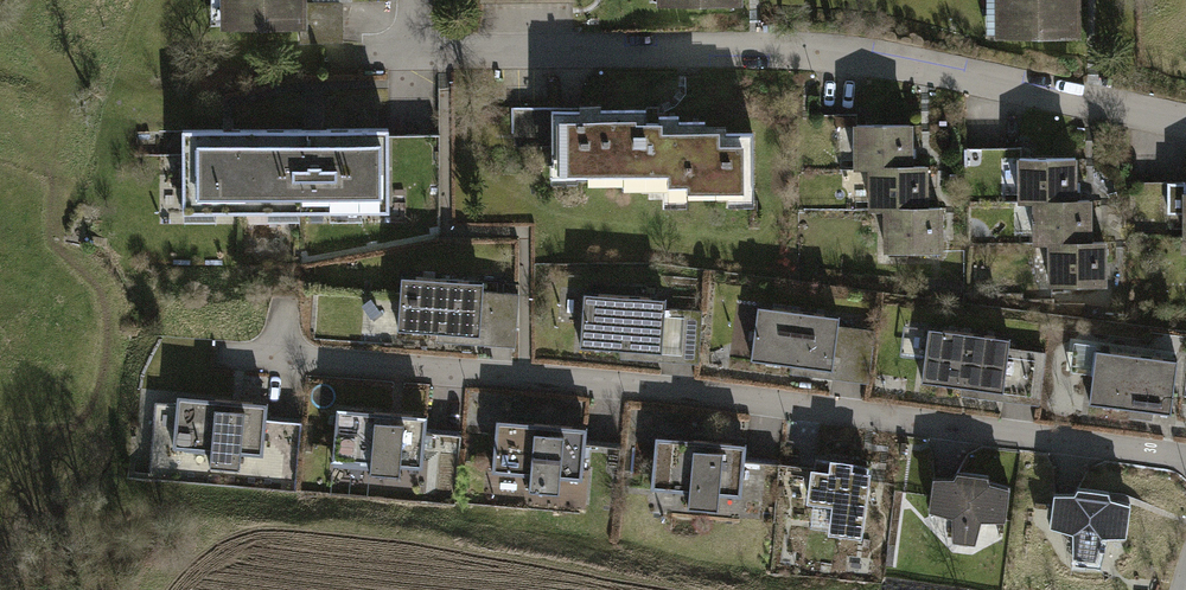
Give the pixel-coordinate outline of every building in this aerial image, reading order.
[(224,35),(299,35),(299,47),(346,46),(346,5),(319,5),(319,0),(224,0),(224,35)] [(662,9),(752,8),(752,0),(662,0),(662,9)] [(995,42),(1085,41),(1085,0),(995,0),(995,42)] [(555,146),(555,189),(669,189),(669,210),(764,211),(764,139),(732,139),(732,132),(675,131),(675,128),(649,128),(649,116),(612,116),(612,108),(587,107),(587,116),(512,116),(512,146),(555,146)] [(862,116),(824,115),(823,146),(861,147),(861,170),(878,170),(922,171),(922,128),(862,127),(862,116)] [(296,213),(297,135),(186,135),(186,213),(296,213)] [(400,214),(400,136),(297,135),(296,213),(400,214)] [(1026,152),(969,152),(969,182),(1025,183),(1024,206),(1042,207),(1085,207),(1086,164),(1025,163),(1026,152)] [(922,171),(878,170),(877,213),(892,213),(937,214),(938,171),(922,171)] [(1131,185),(1130,215),(1185,216),(1185,186),(1131,185)] [(1085,207),(1042,207),(1041,249),(1056,249),(1101,250),(1102,208),(1085,207)] [(937,214),(892,213),(891,250),(953,251),(953,214),(937,214)] [(1101,250),(1056,249),(1055,287),(1116,288),(1117,250),(1101,250)] [(489,289),(404,284),(401,330),(433,332),(432,340),(521,345),(524,298),(489,296),(489,289)] [(674,303),(589,297),(585,348),(623,350),(622,358),(703,364),(707,314),(674,311),(674,303)] [(1116,306),(1091,304),(1090,313),(1115,315),(1116,306)] [(849,322),(767,312),(761,361),(793,365),(792,375),(874,385),(880,334),(848,330),(849,322)] [(931,358),(935,333),(904,329),(901,354),(931,358)] [(1021,344),(936,333),(929,385),(966,390),(965,398),(1046,408),(1053,356),(1020,352),(1021,344)] [(1103,354),(1096,405),(1182,416),(1185,388),(1185,365),(1103,354)] [(268,406),(160,397),(154,467),(296,479),(300,427),(266,424),(268,406)] [(433,421),(346,413),(340,480),(459,490),(464,440),(431,437),(433,421)] [(592,431),(497,425),(492,497),(618,505),(622,449),(591,447),(592,431)] [(748,441),(654,434),(649,506),(774,515),(778,460),(747,458),(748,441)] [(814,456),(809,499),(834,502),(831,530),(861,533),(869,463),(814,456)] [(955,476),(934,476),(930,509),(953,515),(953,540),(977,543),(983,519),(1006,519),(1011,486),(992,481),(990,474),(959,470),(955,476)] [(1076,492),(1054,492),(1051,525),(1074,531),(1074,556),(1097,559),(1103,535),(1127,535),(1131,502),(1112,497),(1111,490),(1079,486),(1076,492)]
